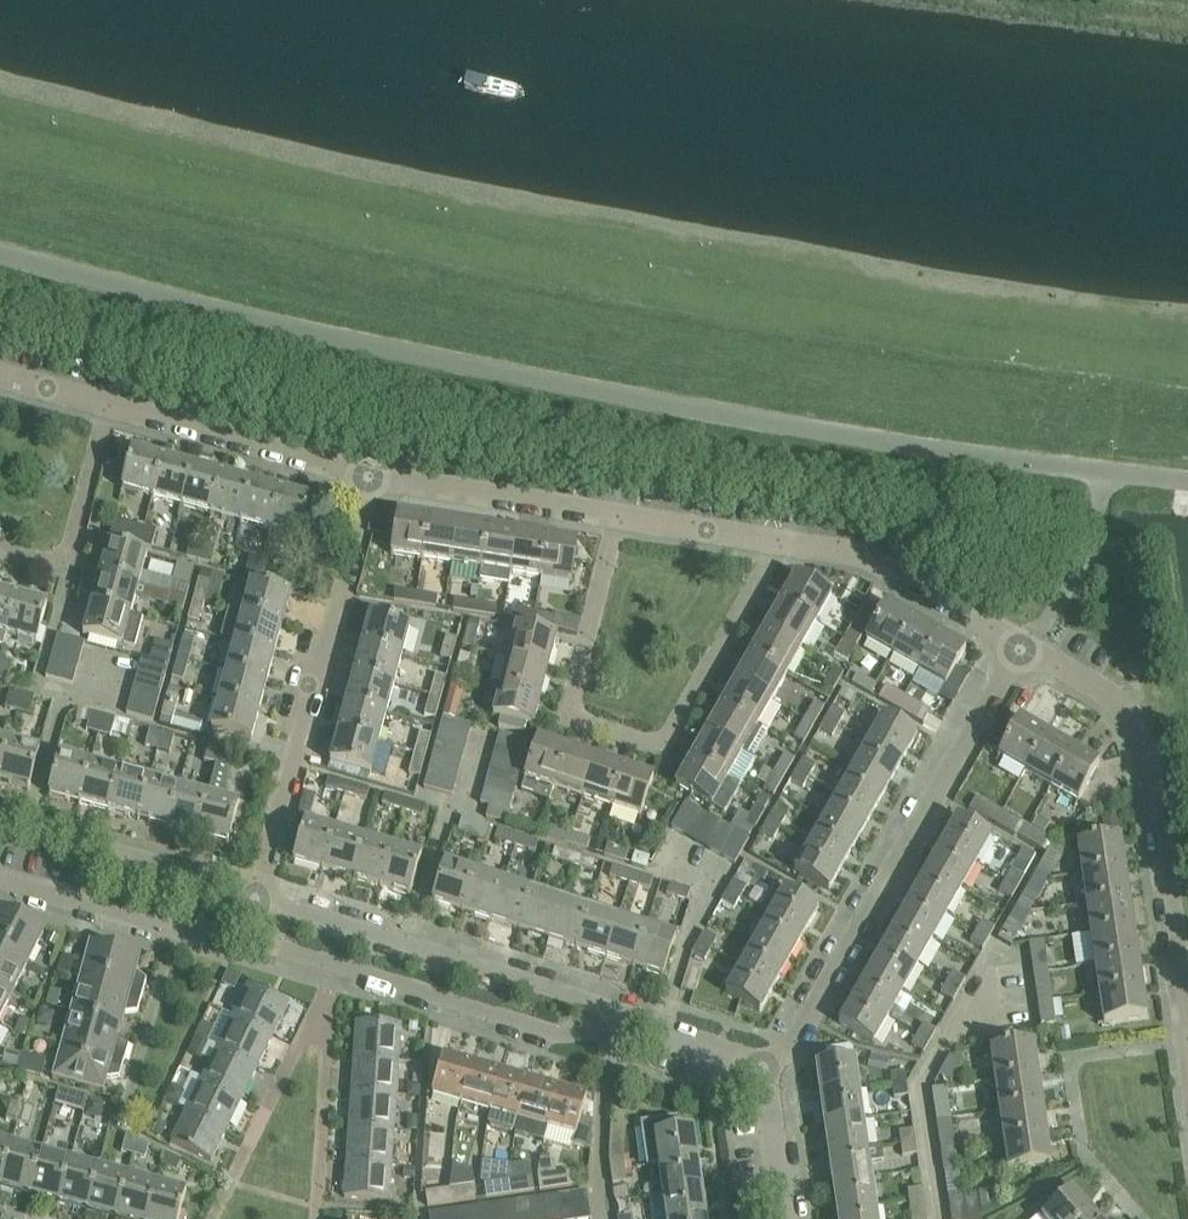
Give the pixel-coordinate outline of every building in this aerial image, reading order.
[(121,492),(151,500),(162,460),(132,452),(121,492)] [(162,460),(151,500),(180,508),(191,468),(162,460)] [(191,468),(180,508),(211,516),(222,477),(191,468)] [(222,477),(211,516),(240,524),(251,484),(222,477)] [(251,484),(240,524),(269,532),(280,492),(251,484)] [(280,492),(269,532),(300,540),(311,501),(280,492)] [(392,557),(422,561),(428,520),(399,516),(392,557)] [(428,520),(422,561),(451,565),(457,525),(428,520)] [(113,522),(109,539),(138,546),(143,530),(113,522)] [(457,525),(451,565),(481,570),(487,529),(457,525)] [(487,529),(481,570),(510,575),(517,534),(487,529)] [(143,530),(138,546),(151,549),(155,533),(143,530)] [(517,534),(510,575),(540,579),(546,539),(517,534)] [(546,539),(540,579),(571,584),(577,543),(546,539)] [(191,543),(186,560),(199,563),(204,546),(191,543)] [(204,546),(199,563),(210,566),(214,549),(204,546)] [(106,547),(98,576),(138,587),(146,557),(106,547)] [(250,559),(246,576),(257,579),(261,562),(250,559)] [(261,562),(257,579),(269,582),(274,565),(261,562)] [(202,572),(193,602),(204,605),(212,575),(202,572)] [(98,576),(90,606),(129,617),(138,587),(98,576)] [(796,578),(781,604),(816,624),(831,598),(796,578)] [(171,583),(168,595),(185,600),(189,588),(171,583)] [(251,586),(243,615),(282,626),(290,596),(251,586)] [(397,591),(395,602),(415,604),(416,594),(397,591)] [(2,649),(5,636),(6,637),(17,597),(0,593),(0,648),(2,649)] [(416,594),(415,604),(436,608),(438,597),(416,594)] [(164,608),(182,612),(185,600),(168,595),(164,608)] [(17,597),(6,637),(36,645),(47,605),(17,597)] [(456,600),(454,611),(474,614),(476,603),(456,600)] [(193,602),(188,621),(198,624),(204,605),(193,602)] [(476,603),(474,614),(496,617),(498,606),(476,603)] [(781,604),(766,630),(801,650),(816,624),(781,604)] [(860,613),(845,640),(857,647),(876,612),(864,604),(860,613)] [(121,646),(129,617),(90,606),(82,636),(121,646)] [(864,642),(891,657),(911,621),(885,606),(864,642)] [(515,609),(512,619),(532,625),(535,614),(515,609)] [(535,614),(532,625),(552,630),(555,619),(535,614)] [(243,615),(235,644),(274,655),(282,626),(243,615)] [(369,618),(362,647),(401,658),(409,628),(369,618)] [(911,621),(891,657),(917,672),(938,636),(911,621)] [(469,626),(464,646),(475,649),(480,629),(469,626)] [(517,629),(509,658),(549,668),(557,639),(517,629)] [(766,630),(751,656),(786,676),(801,650),(766,630)] [(57,636),(53,651),(79,658),(84,644),(57,636)] [(938,636),(917,672),(944,687),(958,695),(968,679),(953,671),(965,650),(938,636)] [(440,659),(451,662),(457,640),(445,638),(440,659)] [(183,639),(178,660),(188,663),(194,642),(183,639)] [(848,665),(857,647),(845,640),(835,658),(848,665)] [(141,659),(138,673),(163,680),(166,666),(172,646),(155,642),(150,662),(141,659)] [(235,644),(227,673),(266,684),(274,655),(235,644)] [(362,647),(354,676),(393,687),(401,658),(362,647)] [(53,651),(49,664),(76,672),(79,658),(53,651)] [(462,654),(456,676),(466,678),(472,657),(462,654)] [(751,656),(736,683),(771,702),(786,676),(751,656)] [(509,658),(502,687),(542,698),(549,668),(509,658)] [(178,660),(172,679),(183,682),(188,663),(178,660)] [(6,682),(10,666),(0,663),(0,681),(6,682)] [(49,664),(45,678),(72,686),(76,672),(49,664)] [(825,687),(833,693),(834,693),(843,674),(834,668),(825,687)] [(138,673),(134,687),(159,694),(163,680),(138,673)] [(227,673),(219,702),(258,712),(266,684),(227,673)] [(354,676),(346,705),(386,715),(389,703),(420,711),(424,695),(393,687),(354,676)] [(435,676),(430,696),(441,699),(446,679),(435,676)] [(850,685),(868,695),(874,686),(855,676),(850,685)] [(736,683),(721,709),(756,728),(771,702),(736,683)] [(453,684),(448,705),(458,707),(463,687),(453,684)] [(134,687),(130,701),(155,708),(159,694),(134,687)] [(494,716),(501,718),(498,729),(525,736),(528,725),(535,726),(542,698),(502,687),(494,716)] [(169,689),(162,718),(173,721),(180,692),(169,689)] [(885,690),(879,701),(895,710),(901,699),(885,690)] [(6,710),(18,713),(23,695),(11,692),(6,710)] [(23,695),(18,713),(31,716),(35,698),(23,695)] [(424,717),(435,720),(441,699),(430,696),(424,717)] [(895,710),(923,726),(930,714),(901,699),(895,710)] [(151,722),(155,708),(130,701),(126,715),(151,722)] [(251,742),(258,712),(219,702),(211,731),(251,742)] [(815,703),(805,722),(814,727),(825,708),(815,703)] [(346,705),(339,734),(378,744),(386,715),(346,705)] [(706,735),(752,761),(767,735),(756,728),(721,709),(706,735)] [(831,710),(825,720),(837,726),(843,716),(831,710)] [(98,735),(100,727),(102,717),(91,714),(82,711),(77,712),(75,721),(87,725),(85,731),(98,735)] [(100,727),(98,735),(109,738),(110,734),(128,740),(131,725),(114,721),(102,717),(100,727)] [(444,718),(441,731),(468,739),(472,726),(444,718)] [(884,718),(869,744),(902,763),(917,737),(884,718)] [(193,719),(189,733),(199,736),(203,722),(193,719)] [(825,720),(819,731),(831,737),(837,726),(825,720)] [(1021,721),(1000,757),(1027,772),(1047,736),(1021,721)] [(795,739),(804,745),(814,727),(805,722),(795,739)] [(145,748),(158,752),(163,734),(150,730),(145,748)] [(441,731),(437,746),(465,753),(468,739),(441,731)] [(163,734),(158,752),(169,755),(174,737),(163,734)] [(370,774),(378,744),(339,734),(331,763),(370,774)] [(420,734),(414,754),(425,757),(430,737),(420,734)] [(501,734),(497,748),(525,756),(529,741),(501,734)] [(691,761),(740,789),(755,763),(752,761),(706,735),(691,761)] [(1047,736),(1027,772),(1052,787),(1073,751),(1047,736)] [(10,742),(0,740),(0,780),(10,742)] [(538,740),(525,779),(520,792),(535,797),(534,799),(548,803),(553,789),(554,789),(567,750),(538,740)] [(0,780),(0,783),(30,791),(40,751),(10,742),(0,780)] [(869,744),(854,770),(888,789),(902,763),(869,744)] [(209,746),(204,764),(216,767),(221,750),(209,746)] [(437,746),(433,761),(460,768),(465,753),(437,746)] [(497,748),(493,762),(521,770),(525,756),(497,748)] [(208,797),(198,836),(227,844),(232,827),(241,830),(247,807),(238,805),(220,800),(228,770),(232,753),(221,750),(216,767),(208,797)] [(567,750),(554,789),(582,799),(596,760),(567,750)] [(1073,751),(1052,787),(1078,802),(1099,766),(1073,751)] [(408,776),(419,778),(425,757),(414,754),(408,776)] [(786,756),(775,774),(784,780),(795,761),(786,756)] [(50,797),(79,805),(90,765),(60,757),(50,797)] [(596,760),(582,799),(612,809),(625,770),(596,760)] [(433,761),(429,774),(457,782),(460,768),(433,761)] [(676,786),(685,792),(711,806),(725,814),(740,789),(691,761),(676,786)] [(802,761),(796,771),(809,778),(815,768),(802,761)] [(493,762),(489,776),(517,783),(521,770),(493,762)] [(331,763),(329,771),(368,783),(370,774),(331,763)] [(90,765),(79,805),(109,813),(119,773),(90,765)] [(119,773),(109,813),(139,821),(150,781),(152,774),(139,770),(137,778),(119,773)] [(625,770),(612,809),(640,818),(653,779),(625,770)] [(854,770),(840,795),(873,814),(888,789),(854,770)] [(796,771),(790,783),(802,789),(809,778),(796,771)] [(453,795),(457,782),(429,774),(425,788),(453,795)] [(765,791),(774,797),(784,780),(775,774),(765,791)] [(489,776),(486,790),(513,798),(517,783),(489,776)] [(325,790),(345,796),(348,785),(328,779),(325,790)] [(150,781),(139,821),(168,828),(178,789),(150,781)] [(348,785),(345,796),(366,802),(369,791),(348,785)] [(198,836),(208,797),(178,789),(168,828),(198,836)] [(481,806),(491,809),(491,806),(509,811),(513,798),(486,790),(481,806)] [(745,827),(754,832),(764,814),(772,801),(762,795),(755,808),(745,827)] [(840,795),(826,821),(859,840),(873,814),(840,795)] [(381,807),(401,812),(405,801),(384,796),(381,807)] [(976,799),(969,811),(989,822),(995,810),(976,799)] [(405,801),(401,812),(422,818),(426,807),(405,801)] [(672,831),(684,837),(698,811),(686,805),(672,831)] [(488,818),(506,823),(509,811),(491,806),(491,809),(488,818)] [(698,811),(684,837),(697,844),(711,819),(698,811)] [(773,812),(768,822),(780,829),(786,819),(773,812)] [(1003,814),(996,826),(1014,837),(1021,825),(1003,814)] [(1116,814),(1101,816),(1104,833),(1119,831),(1116,814)] [(1036,818),(1032,826),(1043,833),(1048,824),(1036,818)] [(462,819),(458,832),(485,841),(489,827),(462,819)] [(711,819),(697,844),(710,852),(724,826),(711,819)] [(958,820),(943,846),(976,865),(991,839),(958,820)] [(826,821),(811,846),(844,865),(859,840),(826,821)] [(768,822),(761,834),(773,841),(780,829),(768,822)] [(294,863),(323,871),(335,832),(305,824),(294,863)] [(724,826),(710,852),(721,858),(736,832),(724,826)] [(550,828),(546,839),(566,845),(569,834),(550,828)] [(1028,829),(1021,841),(1041,852),(1047,840),(1028,829)] [(494,841),(514,848),(518,837),(497,830),(494,841)] [(335,832),(323,871),(352,879),(363,840),(335,832)] [(736,832),(721,858),(735,866),(749,840),(736,832)] [(569,834),(566,845),(587,852),(590,841),(569,834)] [(518,837),(514,848),(535,854),(539,843),(518,837)] [(363,840),(352,879),(380,888),(391,848),(363,840)] [(1079,847),(1083,877),(1126,871),(1121,840),(1079,847)] [(1046,855),(1043,860),(1056,867),(1066,850),(1053,843),(1046,855)] [(608,846),(604,857),(625,863),(629,853),(608,846)] [(829,892),(844,865),(811,846),(796,873),(829,892)] [(943,846),(928,871),(961,890),(976,865),(943,846)] [(391,848),(380,888),(409,896),(420,857),(391,848)] [(551,860),(571,866),(574,856),(555,849),(551,860)] [(574,856),(571,866),(592,873),(595,862),(574,856)] [(636,856),(633,866),(645,869),(648,860),(636,856)] [(433,905),(461,913),(474,874),(446,865),(433,905)] [(610,878),(629,884),(632,875),(613,869),(610,878)] [(928,871),(914,897),(947,916),(961,890),(928,871)] [(1011,871),(1005,882),(1017,889),(1023,878),(1011,871)] [(1083,877),(1087,907),(1130,900),(1126,871),(1083,877)] [(474,874),(461,913),(490,923),(503,884),(474,874)] [(632,875),(629,884),(649,891),(652,881),(632,875)] [(733,882),(727,892),(740,900),(746,889),(733,882)] [(999,893),(1011,900),(1017,889),(1005,882),(999,893)] [(503,884),(490,923),(518,932),(530,892),(503,884)] [(687,903),(690,893),(671,887),(668,897),(687,903)] [(786,891),(771,917),(803,936),(818,910),(786,891)] [(530,892),(518,932),(547,941),(559,902),(530,892)] [(727,892),(721,904),(734,911),(740,900),(727,892)] [(914,897),(899,922),(932,941),(947,916),(914,897)] [(1087,907),(1092,936),(1134,930),(1130,900),(1087,907)] [(559,902),(547,941),(576,950),(588,911),(559,902)] [(1009,947),(1011,947),(1029,915),(1016,908),(998,940),(1009,947)] [(588,911),(576,950),(604,959),(617,920),(588,911)] [(28,968),(44,935),(0,913),(0,954),(28,968)] [(645,929),(632,968),(662,978),(674,939),(654,932),(658,919),(650,917),(646,929),(645,929)] [(771,917),(756,942),(789,961),(803,936),(771,917)] [(617,920),(604,959),(632,968),(645,929),(617,920)] [(899,922),(884,948),(917,967),(932,941),(899,922)] [(982,922),(976,933),(988,940),(994,930),(982,922)] [(1092,936),(1096,966),(1139,959),(1134,930),(1092,936)] [(970,944),(982,951),(988,940),(976,933),(970,944)] [(704,934),(699,943),(711,950),(716,940),(704,934)] [(756,942),(742,968),(775,986),(789,961),(756,942)] [(1028,944),(1033,975),(1048,973),(1043,942),(1028,944)] [(699,943),(692,955),(705,962),(711,950),(699,943)] [(89,947),(80,981),(143,998),(148,982),(137,974),(141,961),(89,947)] [(884,948),(869,973),(902,992),(917,967),(884,948)] [(12,998),(28,968),(0,954),(0,992),(12,998)] [(1096,966),(1100,995),(1143,989),(1139,959),(1096,966)] [(59,973),(70,976),(73,963),(62,961),(59,973)] [(760,1012),(775,986),(742,968),(727,994),(760,1012)] [(869,973),(855,999),(888,1018),(902,992),(869,973)] [(1033,975),(1037,1004),(1052,1002),(1048,973),(1033,975)] [(953,974),(947,984),(959,991),(965,981),(953,974)] [(80,981),(71,1014),(123,1028),(126,1016),(139,1015),(143,998),(80,981)] [(941,995),(953,1002),(959,991),(947,984),(941,995)] [(248,986),(233,1018),(272,1037),(287,1005),(248,986)] [(1147,1019),(1143,989),(1100,995),(1105,1026),(1147,1019)] [(46,1006),(57,1009),(61,994),(50,991),(46,1006)] [(12,998),(0,992),(0,1023),(12,998)] [(872,1044),(888,1018),(855,999),(839,1025),(872,1044)] [(1040,1025),(1055,1023),(1055,1021),(1063,1019),(1061,1001),(1052,1002),(1037,1004),(1040,1025)] [(35,1025),(52,1030),(56,1016),(40,1011),(35,1025)] [(71,1014),(62,1046),(125,1064),(130,1047),(119,1040),(123,1028),(71,1014)] [(233,1018),(218,1050),(256,1068),(272,1037),(233,1018)] [(14,1034),(23,1038),(30,1023),(22,1019),(14,1034)] [(202,1024),(195,1039),(206,1044),(213,1029),(202,1024)] [(358,1025),(356,1060),(399,1063),(401,1028),(358,1025)] [(923,1025),(918,1035),(930,1042),(936,1032),(923,1025)] [(918,1035),(906,1056),(920,1059),(930,1042),(918,1035)] [(211,1064),(202,1081),(241,1100),(256,1068),(218,1050),(206,1044),(195,1039),(187,1055),(201,1062),(202,1060),(211,1064)] [(121,1080),(125,1064),(62,1046),(53,1080),(104,1094),(108,1082),(121,1080)] [(991,1052),(996,1083),(1038,1076),(1034,1046),(991,1052)] [(1,1066),(14,1069),(17,1058),(4,1055),(1,1066)] [(20,1055),(16,1072),(41,1079),(46,1062),(20,1055)] [(873,1055),(869,1069),(886,1074),(890,1059),(873,1055)] [(954,1055),(943,1073),(956,1081),(967,1062),(954,1055)] [(434,1097),(463,1105),(474,1067),(445,1059),(434,1097)] [(356,1060),(353,1095),(397,1098),(399,1063),(356,1060)] [(817,1067),(822,1097),(859,1091),(855,1062),(817,1067)] [(474,1067),(463,1105),(491,1113),(502,1075),(474,1067)] [(890,1075),(892,1087),(906,1085),(905,1073),(890,1075)] [(502,1075),(491,1113),(488,1124),(490,1128),(510,1134),(515,1131),(518,1121),(519,1122),(530,1084),(502,1075)] [(996,1083),(1000,1112),(1042,1106),(1038,1076),(996,1083)] [(202,1081),(187,1112),(226,1131),(241,1100),(202,1081)] [(530,1084),(519,1122),(548,1130),(559,1092),(530,1084)] [(894,1100),(908,1098),(906,1085),(892,1087),(894,1100)] [(409,1086),(408,1099),(421,1100),(422,1087),(409,1086)] [(171,1087),(164,1101),(177,1107),(184,1093),(182,1092),(171,1087)] [(932,1092),(935,1114),(950,1112),(947,1090),(932,1092)] [(59,1091),(55,1106),(76,1112),(80,1097),(74,1095),(59,1091)] [(822,1097),(826,1126),(863,1121),(859,1091),(822,1097)] [(559,1092),(548,1130),(574,1138),(571,1146),(591,1152),(592,1124),(581,1121),(587,1101),(559,1092)] [(353,1095),(351,1129),(394,1132),(397,1098),(353,1095)] [(88,1100),(84,1116),(93,1119),(101,1115),(104,1105),(88,1100)] [(6,1122),(19,1125),(23,1108),(11,1105),(6,1122)] [(1000,1112),(1004,1141),(1047,1135),(1042,1106),(1000,1112)] [(23,1108),(19,1125),(29,1128),(34,1111),(23,1108)] [(210,1163),(226,1131),(187,1112),(172,1144),(210,1163)] [(408,1117),(407,1130),(417,1131),(418,1118),(408,1117)] [(643,1125),(649,1168),(700,1162),(696,1132),(681,1134),(679,1120),(643,1125)] [(936,1122),(939,1144),(954,1142),(951,1120),(936,1122)] [(826,1126),(830,1155),(867,1150),(863,1121),(826,1126)] [(152,1135),(161,1139),(167,1127),(158,1123),(152,1135)] [(613,1128),(611,1162),(613,1173),(627,1171),(625,1160),(627,1128),(613,1128)] [(351,1129),(349,1164),(392,1167),(394,1132),(351,1129)] [(899,1134),(901,1146),(915,1144),(913,1132),(899,1134)] [(1051,1165),(1047,1135),(1004,1141),(1009,1172),(1051,1165)] [(122,1153),(135,1157),(139,1142),(127,1136),(122,1153)] [(139,1142),(135,1157),(145,1159),(148,1146),(139,1142)] [(1,1190),(12,1147),(0,1144),(0,1189),(1,1190)] [(902,1158),(916,1156),(915,1144),(901,1146),(902,1158)] [(12,1147),(1,1190),(30,1197),(42,1155),(12,1147)] [(830,1155),(834,1184),(872,1179),(870,1165),(883,1163),(881,1148),(868,1150),(867,1150),(830,1155)] [(941,1152),(944,1173),(959,1171),(956,1149),(941,1152)] [(42,1155),(30,1197),(59,1205),(70,1163),(42,1155)] [(176,1172),(181,1162),(166,1155),(163,1165),(176,1172)] [(542,1159),(539,1178),(542,1191),(573,1186),(571,1172),(555,1175),(554,1164),(547,1160),(542,1159)] [(661,1168),(665,1196),(704,1191),(700,1162),(649,1168),(649,1170),(661,1168)] [(70,1163),(59,1205),(88,1213),(100,1171),(70,1163)] [(389,1202),(392,1167),(349,1164),(346,1199),(389,1202)] [(406,1170),(405,1181),(415,1181),(416,1170),(406,1170)] [(88,1213),(111,1218),(118,1218),(129,1179),(100,1171),(88,1213)] [(629,1185),(627,1171),(613,1173),(615,1187),(629,1185)] [(118,1218),(148,1218),(157,1186),(129,1179),(118,1218)] [(508,1182),(510,1196),(535,1193),(533,1179),(508,1182)] [(834,1184),(838,1214),(876,1209),(872,1179),(834,1184)] [(486,1185),(488,1199),(510,1196),(508,1182),(486,1185)] [(148,1218),(179,1218),(186,1194),(157,1186),(148,1218)] [(450,1191),(453,1205),(477,1201),(475,1188),(450,1191)] [(908,1191),(910,1205),(924,1203),(922,1189),(908,1191)] [(428,1195),(430,1208),(453,1205),(450,1191),(428,1195)] [(668,1218),(708,1218),(704,1191),(665,1196),(668,1218)] [(578,1218),(593,1218),(589,1192),(575,1194),(578,1218)] [(966,1218),(981,1218),(977,1193),(962,1196),(966,1218)] [(1092,1216),(1072,1193),(1042,1218),(1089,1218),(1092,1216)] [(564,1218),(578,1218),(575,1194),(560,1196),(564,1218)] [(549,1218),(564,1218),(560,1196),(546,1199),(549,1218)] [(962,1196),(948,1198),(951,1218),(966,1218),(962,1196)] [(534,1218),(549,1218),(546,1199),(531,1201),(534,1218)] [(519,1218),(534,1218),(531,1201),(517,1203),(519,1218)] [(505,1218),(519,1218),(517,1203),(503,1205),(505,1218)] [(924,1203),(910,1205),(912,1218),(926,1218),(924,1203)] [(490,1218),(505,1218),(503,1205),(488,1207),(490,1218)] [(475,1218),(490,1218),(488,1207),(474,1209),(475,1218)] [(460,1218),(475,1218),(474,1209),(459,1212),(460,1218)] [(876,1209),(838,1214),(839,1218),(878,1218),(876,1209)]
